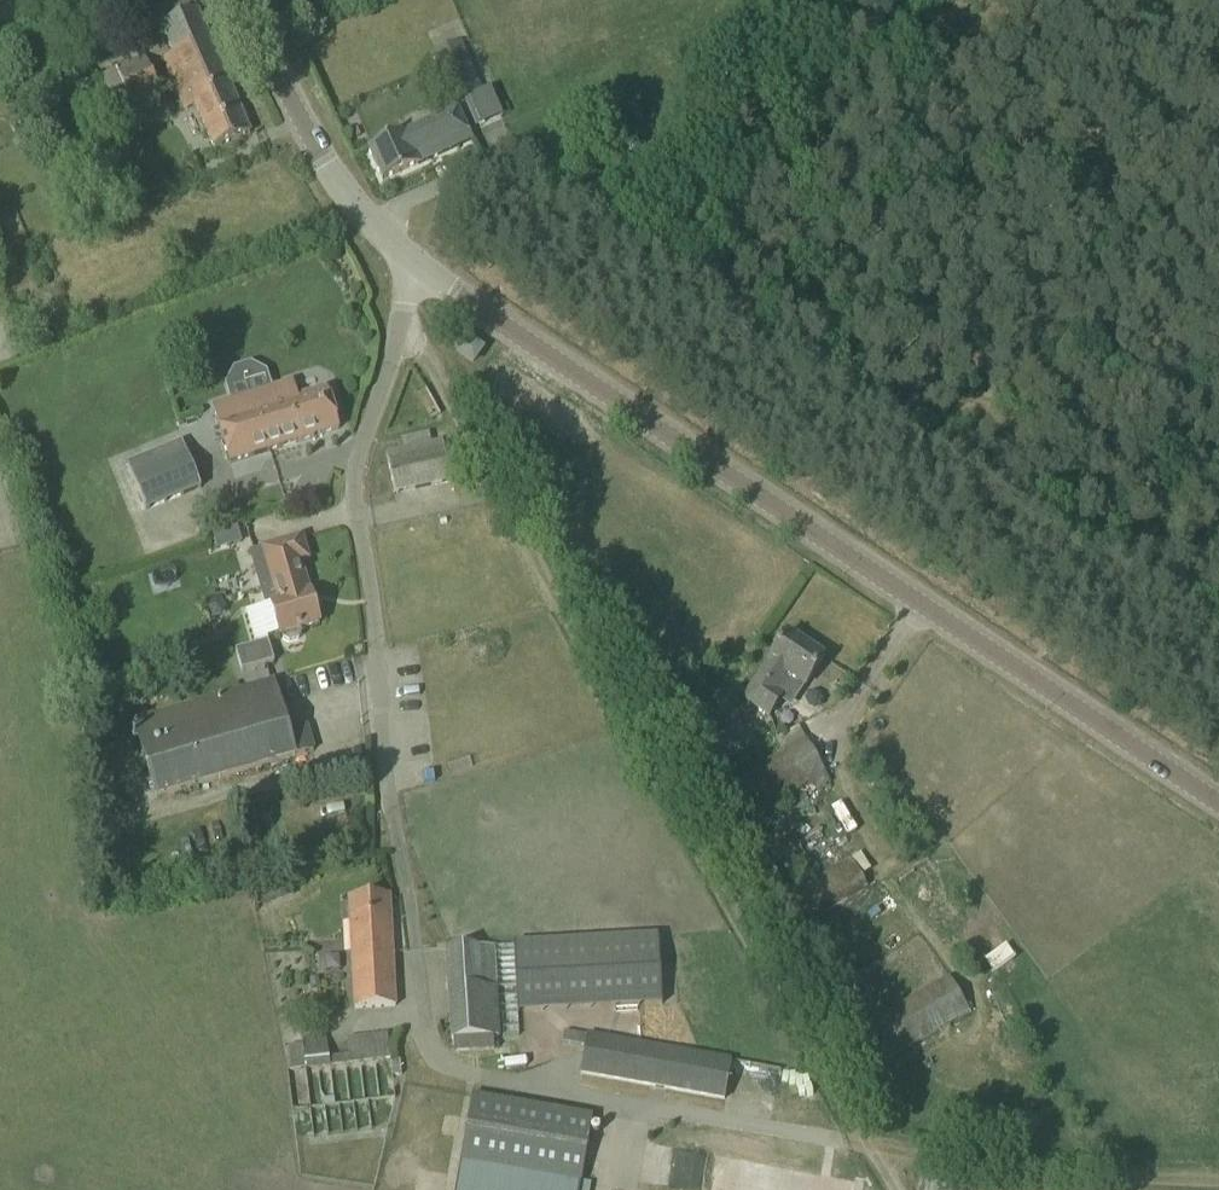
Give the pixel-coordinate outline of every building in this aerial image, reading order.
[(167,1),(139,13),(147,31),(160,26),(173,56),(164,60),(186,110),(195,106),(214,149),(250,134),(192,0),(170,0),(167,1)] [(482,92),(468,60),(460,43),(432,55),(440,72),(454,105),(482,92)] [(144,59),(115,71),(132,108),(160,95),(144,59)] [(421,154),(451,139),(456,148),(471,140),(457,108),(368,149),(382,180),(416,165),(415,163),(423,159),(421,154)] [(481,350),(465,339),(457,351),(473,362),(481,350)] [(339,429),(327,389),(297,398),(292,382),(212,406),(230,462),(339,429)] [(181,496),(201,488),(182,443),(146,458),(152,472),(170,465),(181,494),(180,494),(181,496)] [(443,443),(386,455),(395,493),(451,480),(443,443)] [(225,532),(213,535),(217,551),(230,547),(225,532)] [(300,629),(320,623),(311,592),(310,592),(301,562),(309,560),(302,537),(261,549),(262,549),(250,553),(266,606),(271,604),(274,616),(269,617),(272,630),(278,628),(279,635),(281,634),(283,640),(289,642),(298,639),(301,634),(300,629)] [(788,633),(775,653),(744,699),(770,716),(783,696),(777,692),(788,675),(806,687),(812,678),(825,658),(788,633)] [(268,642),(235,652),(242,673),(274,663),(268,642)] [(273,682),(250,689),(134,723),(155,797),(313,751),(306,726),(288,731),(273,682)] [(798,727),(777,739),(784,752),(727,786),(747,820),(804,786),(825,774),(798,727)] [(849,862),(790,898),(808,926),(866,890),(849,862)] [(395,1007),(390,896),(349,898),(355,1009),(395,1007)] [(494,946),(447,949),(450,1012),(452,1040),(500,1037),(494,946)] [(886,1063),(969,1014),(947,977),(864,1027),(886,1063)] [(725,1100),(732,1061),(587,1036),(581,1074),(725,1100)] [(329,1067),(326,1043),(302,1046),(290,1047),(293,1071),(329,1067)] [(458,1177),(531,1189),(580,1189),(592,1118),(472,1097),(458,1177)]
